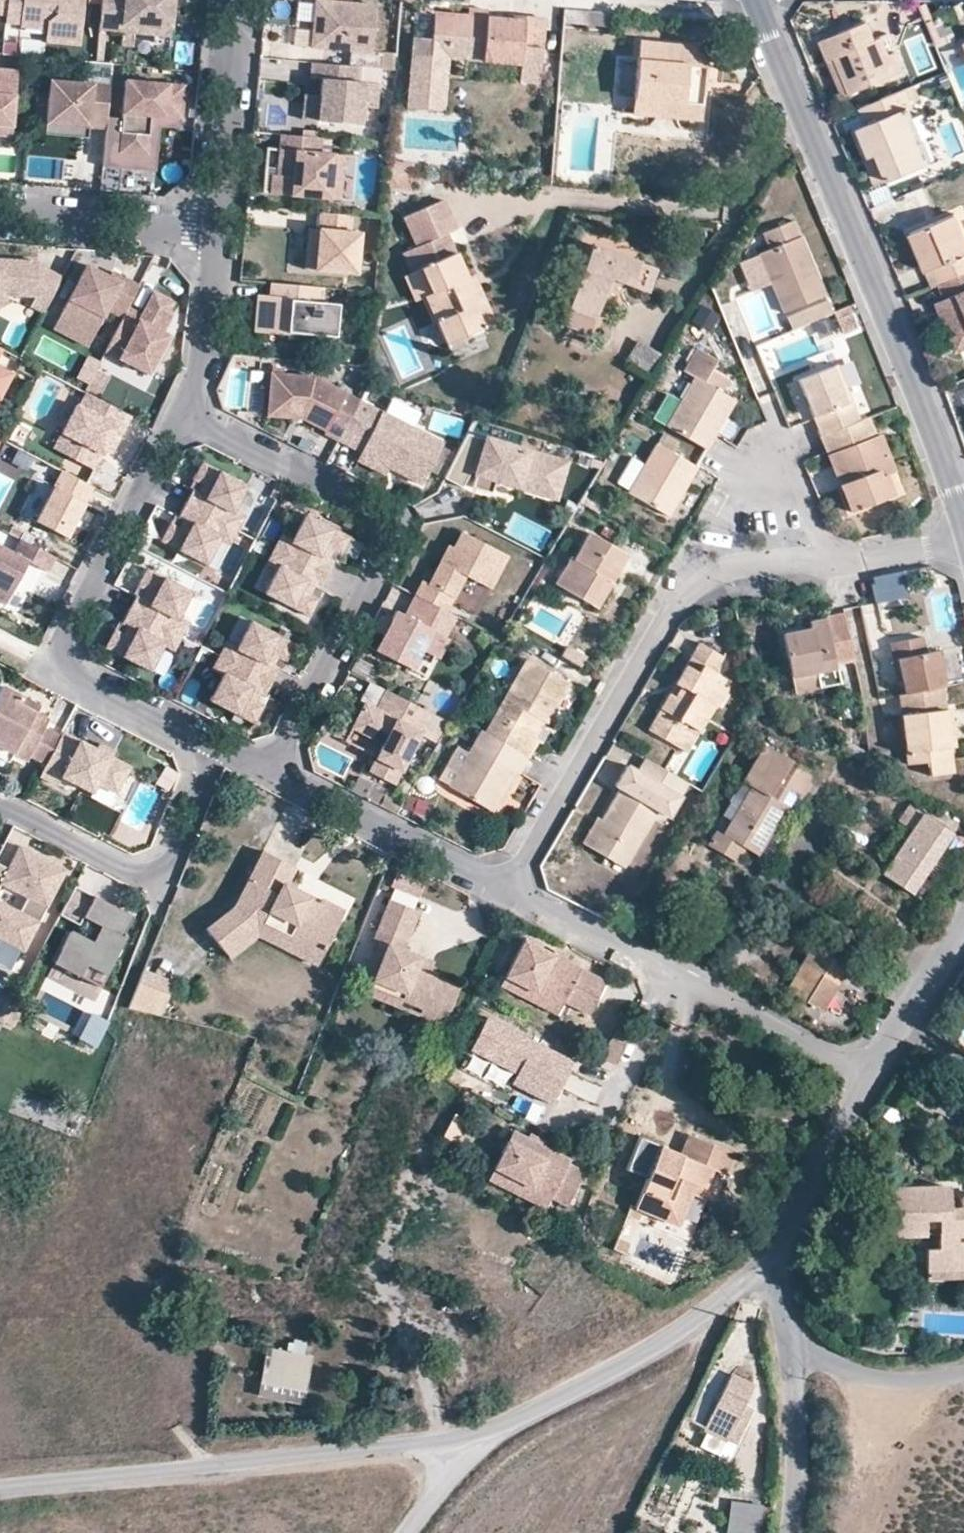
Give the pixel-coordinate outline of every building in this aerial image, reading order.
[(9,14),(10,0),(0,0),(0,13),(9,14)] [(9,14),(8,25),(50,29),(49,46),(83,49),(86,0),(10,0),(9,14)] [(123,32),(124,25),(174,29),(176,0),(104,0),(101,30),(123,32)] [(379,5),(321,0),(319,0),(315,47),(354,51),(374,53),(379,5)] [(469,7),(468,15),(487,16),(487,9),(469,7)] [(487,16),(468,15),(434,12),(433,40),(431,58),(449,59),(521,64),(524,19),(487,16)] [(545,20),(524,19),(521,64),(520,85),(540,86),(545,20)] [(891,51),(885,53),(878,36),(872,39),(864,21),(819,41),(843,94),(900,69),(891,51)] [(938,46),(956,41),(951,22),(933,26),(938,46)] [(123,32),(173,36),(174,29),(124,25),(123,32)] [(446,113),(449,59),(431,58),(433,40),(413,39),(409,110),(446,113)] [(639,40),(634,101),(685,106),(689,44),(639,40)] [(385,55),(385,54),(374,53),(354,51),(352,66),(358,66),(384,69),(385,55)] [(384,69),(394,69),(395,56),(385,55),(384,69)] [(379,108),(381,83),(356,81),(358,66),(352,66),(317,62),(316,78),(324,79),(322,95),(320,120),(363,124),(365,107),(379,108)] [(0,68),(0,128),(14,130),(20,70),(0,68)] [(94,83),(52,79),(48,123),(90,127),(108,128),(109,117),(113,79),(94,77),(94,83)] [(183,119),(186,85),(128,80),(125,118),(109,117),(108,128),(104,169),(120,171),(122,152),(150,155),(153,116),(183,119)] [(874,154),(885,179),(925,161),(902,108),(918,101),(912,85),(858,107),(863,123),(856,127),(867,157),(873,154),(874,154)] [(320,120),(322,95),(307,94),(305,119),(320,120)] [(684,117),(685,106),(634,101),(633,113),(646,114),(684,117)] [(183,119),(153,116),(150,155),(122,152),(120,171),(158,174),(162,127),(182,129),(183,119)] [(90,127),(48,123),(47,134),(89,138),(90,127)] [(0,128),(0,138),(13,140),(14,130),(0,128)] [(341,199),(345,154),(320,152),(321,137),(281,134),(280,149),(278,167),(285,168),(284,175),(273,174),(271,193),(341,199)] [(284,175),(285,168),(278,167),(280,149),(267,148),(264,192),(271,193),(273,174),(284,175)] [(872,185),(885,179),(874,154),(873,154),(867,157),(861,159),(872,185)] [(403,219),(417,248),(446,235),(455,231),(440,201),(403,219)] [(358,273),(362,233),(352,232),(354,215),(322,212),(321,229),(320,243),(310,242),(307,269),(358,273)] [(940,282),(963,272),(963,241),(953,214),(908,233),(930,287),(940,282)] [(783,313),(825,296),(793,221),(763,234),(770,251),(759,255),(783,313)] [(320,243),(321,229),(311,228),(310,242),(320,243)] [(484,317),(466,279),(446,235),(417,248),(425,266),(421,268),(431,293),(426,296),(437,323),(447,344),(471,333),(468,325),(484,317)] [(647,293),(655,270),(592,246),(569,309),(595,318),(610,279),(647,293)] [(433,324),(437,323),(426,296),(431,293),(421,268),(425,266),(417,248),(402,256),(420,298),(433,324)] [(771,284),(759,255),(740,263),(752,292),(771,284)] [(41,264),(41,262),(0,259),(0,291),(8,287),(11,293),(30,296),(40,279),(41,264)] [(36,299),(51,270),(41,264),(40,279),(30,296),(36,299)] [(109,309),(125,318),(130,307),(142,286),(125,277),(122,282),(111,277),(89,265),(62,315),(96,333),(109,309)] [(46,312),(65,277),(51,270),(36,299),(33,305),(46,312)] [(111,277),(122,282),(125,277),(114,271),(111,277)] [(940,282),(946,296),(937,300),(957,349),(963,346),(963,272),(940,282)] [(473,275),(466,279),(484,317),(468,325),(471,333),(494,323),(473,275)] [(331,336),(334,303),(316,302),(317,287),(271,283),(270,297),(256,296),(253,329),(331,336)] [(11,293),(8,287),(0,291),(0,309),(0,308),(11,303),(15,300),(11,293)] [(174,302),(155,292),(143,314),(130,307),(125,318),(107,352),(151,374),(171,335),(164,332),(174,312),(170,310),(174,302)] [(827,314),(831,312),(826,299),(806,308),(808,312),(799,316),(802,324),(827,314)] [(827,314),(831,323),(842,319),(846,329),(859,324),(850,304),(831,312),(827,314)] [(785,317),(791,329),(802,324),(799,316),(808,312),(806,308),(785,317)] [(55,328),(90,346),(96,333),(62,315),(55,328)] [(639,344),(629,361),(650,372),(659,355),(639,344)] [(695,380),(666,427),(706,451),(715,435),(734,402),(722,395),(730,380),(712,369),(716,361),(697,350),(684,373),(695,380)] [(822,436),(859,421),(836,366),(799,381),(814,418),(822,436)] [(13,374),(0,367),(0,397),(1,398),(13,374)] [(99,398),(111,375),(98,369),(86,391),(88,392),(99,398)] [(273,373),(269,414),(304,418),(328,430),(326,433),(341,440),(360,401),(361,399),(316,376),(273,373)] [(79,404),(56,448),(96,469),(106,450),(111,442),(117,445),(133,416),(99,398),(88,392),(81,406),(79,404)] [(10,403),(1,398),(0,397),(0,420),(1,420),(10,403)] [(444,444),(360,401),(341,440),(340,441),(362,453),(362,454),(390,469),(423,485),(444,444)] [(893,408),(881,412),(884,420),(896,416),(893,408)] [(867,418),(859,421),(822,436),(828,452),(829,453),(838,449),(850,481),(840,484),(851,510),(894,494),(887,476),(895,472),(880,434),(874,436),(867,418)] [(706,451),(666,427),(628,493),(668,515),(706,451)] [(445,477),(437,491),(454,501),(473,471),(479,472),(475,487),(495,493),(499,478),(558,495),(568,462),(470,433),(445,477)] [(111,442),(106,450),(113,453),(117,445),(111,442)] [(829,453),(840,484),(850,481),(838,449),(829,453)] [(390,469),(362,454),(358,461),(386,475),(390,469)] [(237,507),(250,482),(206,459),(197,476),(205,480),(201,488),(196,486),(181,514),(186,516),(182,524),(174,520),(165,538),(210,561),(223,535),(233,541),(248,513),(237,507)] [(64,470),(38,521),(69,537),(96,487),(64,470)] [(353,534),(308,511),(295,537),(285,531),(270,559),(281,565),(268,591),(313,614),(322,596),(313,592),(317,584),(322,586),(336,558),(332,555),(336,547),(344,552),(353,534)] [(452,612),(471,576),(496,589),(513,556),(466,533),(459,548),(450,565),(443,561),(431,584),(425,581),(418,595),(452,612)] [(555,585),(588,604),(603,579),(610,583),(627,555),(589,533),(574,559),(571,557),(555,585)] [(9,605),(32,562),(51,572),(59,558),(24,540),(17,553),(0,544),(0,600),(9,605)] [(450,565),(459,548),(451,544),(443,561),(450,565)] [(182,615),(195,589),(150,566),(141,584),(149,588),(146,596),(141,593),(127,622),(131,624),(127,632),(119,628),(110,645),(155,668),(168,643),(178,648),(193,620),(182,615)] [(893,578),(877,582),(882,607),(899,604),(893,578)] [(595,608),(610,583),(603,579),(588,604),(595,608)] [(414,669),(434,629),(447,637),(458,615),(452,612),(418,595),(407,615),(398,610),(378,651),(414,669)] [(844,615),(826,619),(826,620),(832,657),(833,657),(853,653),(852,651),(844,615)] [(298,642),(253,619),(240,644),(230,639),(215,667),(226,672),(213,698),(258,721),(267,703),(258,699),(263,691),(267,693),(282,665),(277,663),(281,655),(289,659),(298,642)] [(792,676),(834,668),(832,657),(826,620),(826,619),(810,622),(811,629),(797,632),(783,635),(792,676)] [(796,625),(797,632),(811,629),(810,622),(796,625)] [(907,693),(941,686),(943,686),(936,651),(924,653),(920,637),(891,644),(895,665),(900,664),(907,693)] [(690,658),(675,683),(681,687),(675,696),(669,693),(648,729),(678,748),(691,727),(699,731),(700,731),(713,709),(716,709),(726,690),(713,682),(717,674),(713,671),(721,657),(699,643),(697,645),(690,658)] [(486,733),(527,757),(537,742),(532,739),(527,736),(537,719),(543,722),(545,723),(568,684),(528,660),(486,733)] [(895,665),(901,694),(907,693),(900,664),(895,665)] [(837,685),(834,668),(792,676),(794,692),(837,685)] [(675,683),(669,693),(675,696),(681,687),(675,683)] [(31,756),(33,752),(50,760),(64,733),(48,724),(52,716),(37,708),(23,701),(26,694),(6,684),(0,695),(0,740),(21,751),(31,756)] [(953,742),(946,708),(941,686),(907,693),(901,694),(915,763),(934,759),(936,772),(958,767),(953,742)] [(397,784),(433,713),(388,690),(379,708),(367,702),(355,727),(386,743),(371,771),(397,784)] [(23,701),(37,708),(40,701),(26,694),(23,701)] [(951,707),(946,708),(953,742),(958,740),(951,707)] [(532,739),(543,722),(537,719),(527,736),(532,739)] [(687,753),(700,731),(699,731),(691,727),(678,748),(687,753)] [(520,772),(527,757),(486,733),(483,731),(449,786),(489,810),(495,801),(512,771),(513,769),(520,772)] [(131,766),(65,732),(64,733),(50,760),(42,776),(59,785),(63,776),(94,792),(99,783),(117,793),(131,766)] [(14,764),(21,751),(0,740),(0,756),(14,764)] [(786,806),(794,810),(815,774),(764,744),(722,815),(733,821),(724,835),(758,854),(786,806)] [(619,790),(601,819),(605,822),(590,848),(608,859),(612,853),(627,862),(659,806),(670,813),(688,783),(647,759),(636,777),(624,770),(615,787),(619,790)] [(501,804),(520,772),(513,769),(512,771),(495,801),(500,804),(501,804)] [(913,811),(902,827),(916,836),(885,883),(914,902),(956,838),(913,811)] [(582,843),(590,848),(605,822),(601,819),(597,817),(582,843)] [(24,951),(40,922),(34,919),(41,905),(47,908),(68,871),(22,846),(10,868),(0,863),(0,938),(24,951)] [(294,869),(261,853),(236,905),(220,916),(207,929),(215,942),(231,961),(258,938),(316,967),(324,950),(343,912),(319,900),(304,894),(285,887),(294,869)] [(623,868),(627,862),(612,853),(608,859),(623,868)] [(62,914),(82,925),(86,916),(97,896),(77,885),(62,914)] [(418,959),(421,953),(406,946),(422,906),(393,894),(376,933),(385,937),(392,940),(393,940),(378,973),(408,985),(405,991),(425,1000),(422,1009),(445,1019),(462,982),(437,972),(439,968),(433,966),(432,966),(418,959)] [(86,916),(104,925),(115,905),(97,896),(86,916)] [(88,965),(107,974),(127,937),(124,935),(135,916),(115,905),(104,925),(95,944),(72,932),(56,963),(82,977),(88,965)] [(371,970),(378,973),(393,940),(392,940),(385,937),(370,970),(371,970)] [(523,938),(504,976),(535,993),(538,988),(563,1001),(587,1013),(604,980),(523,938)] [(794,995),(805,1001),(821,974),(836,982),(846,967),(813,947),(801,971),(806,974),(794,995)] [(436,960),(421,953),(418,959),(432,966),(433,966),(436,960)] [(843,1013),(864,1025),(884,990),(851,970),(842,983),(855,992),(843,1013)] [(178,978),(145,971),(129,1012),(162,1019),(178,978)] [(821,1010),(836,982),(821,974),(805,1001),(821,1010)] [(555,1014),(563,1001),(538,988),(535,993),(504,976),(499,985),(555,1014)] [(553,1108),(576,1063),(487,1017),(470,1051),(517,1075),(511,1086),(553,1108)] [(604,1058),(617,1064),(626,1045),(613,1039),(604,1058)] [(509,1129),(491,1168),(549,1196),(566,1204),(582,1172),(565,1164),(568,1158),(509,1129)] [(677,1226),(690,1197),(694,1187),(705,1192),(712,1175),(726,1181),(737,1157),(691,1137),(682,1157),(661,1148),(635,1206),(630,1204),(624,1217),(637,1222),(642,1210),(655,1216),(677,1226)] [(544,1207),(549,1196),(491,1168),(490,1169),(485,1178),(544,1207)] [(700,1201),(705,1192),(694,1187),(690,1197),(700,1201)] [(963,1269),(963,1197),(958,1197),(958,1206),(948,1207),(948,1188),(886,1189),(886,1235),(924,1235),(924,1221),(937,1221),(938,1249),(925,1249),(925,1270),(963,1269)] [(611,1249),(624,1255),(629,1242),(616,1237),(611,1249)] [(267,1348),(259,1382),(305,1391),(313,1358),(267,1348)] [(706,1433),(727,1442),(751,1387),(732,1378),(706,1433)] [(302,1404),(305,1391),(259,1382),(257,1396),(258,1396),(302,1404)] [(732,1502),(729,1532),(737,1532),(758,1532),(761,1505),(732,1502)]
